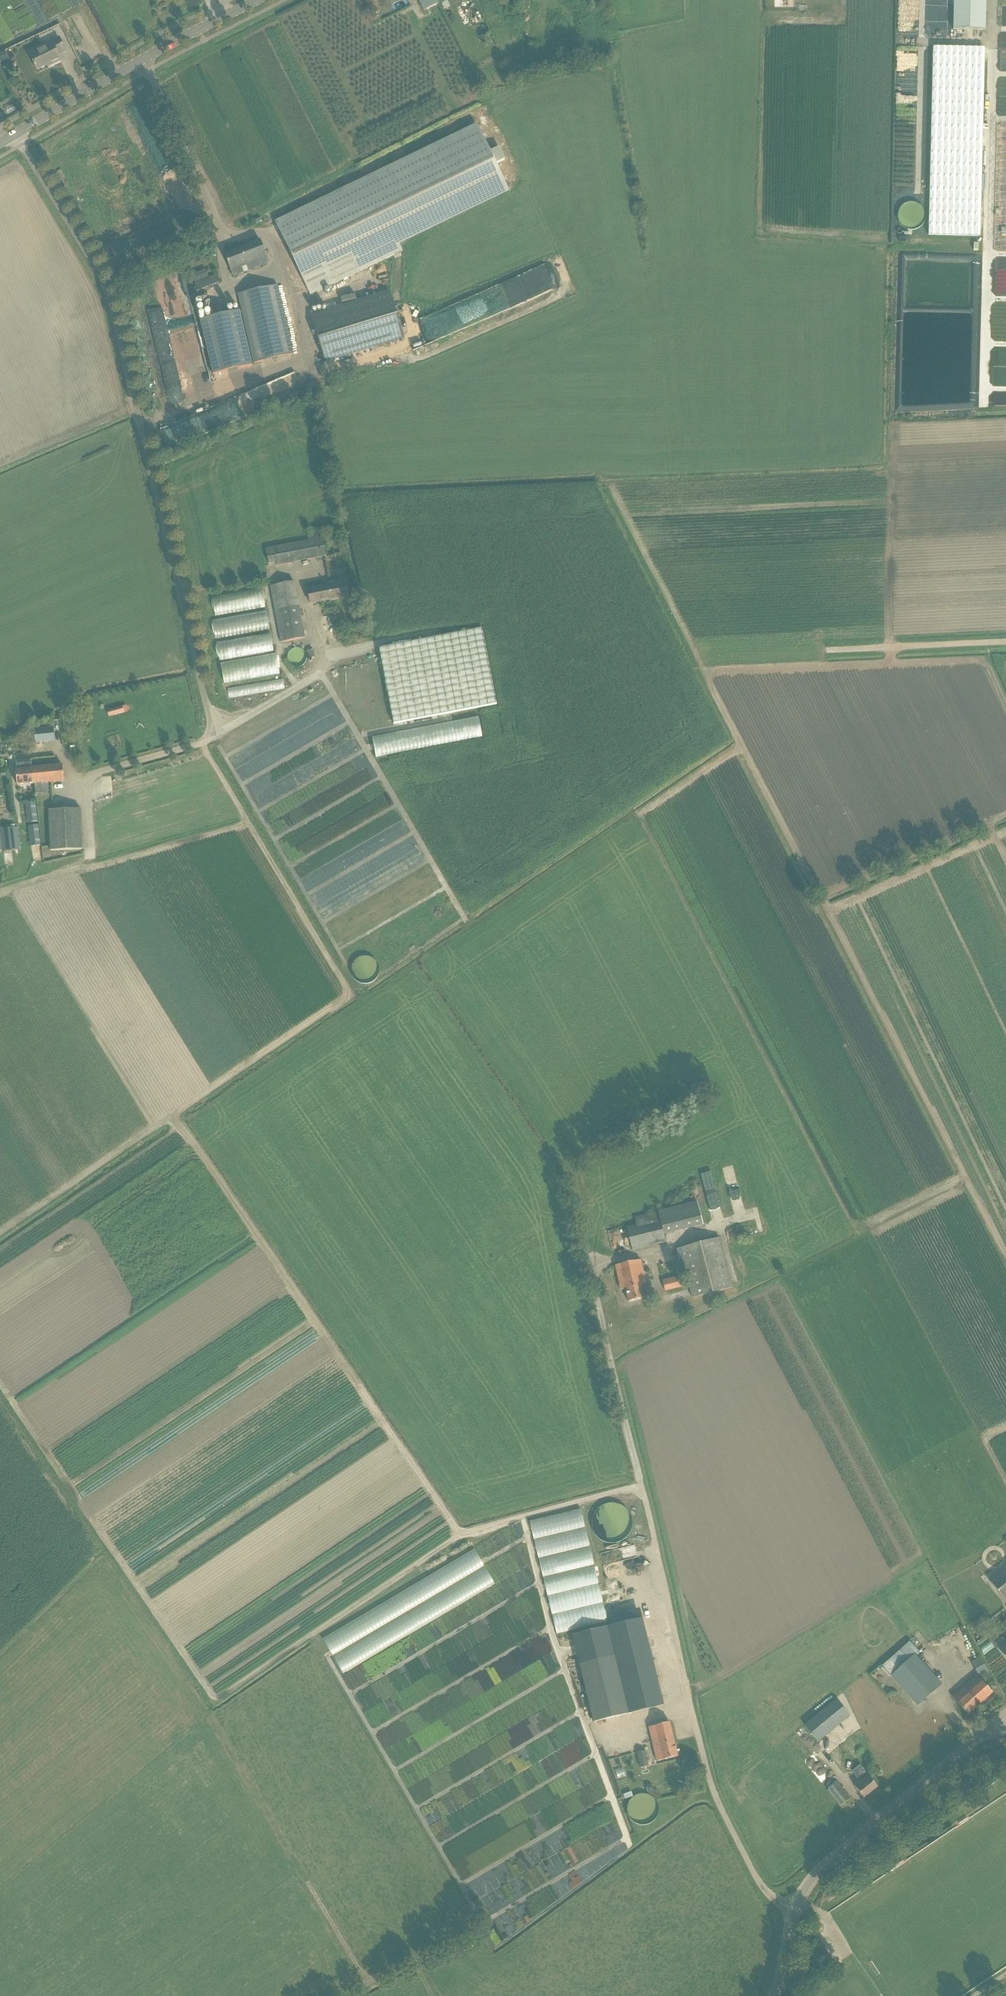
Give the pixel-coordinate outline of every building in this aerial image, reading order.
[(437,0),(418,0),(424,12),(439,4),(437,0)] [(953,29),(985,30),(986,0),(954,0),(953,29)] [(29,53),(33,61),(34,64),(35,66),(36,66),(37,70),(52,63),(53,65),(60,61),(58,55),(66,52),(61,43),(59,39),(52,42),(29,53)] [(928,235),(980,236),(984,48),(933,46),(931,156),(928,235)] [(994,235),(1005,235),(1005,111),(998,111),(994,235)] [(476,124),(275,221),(308,289),(315,285),(318,291),(393,255),(402,251),(399,245),(400,244),(509,192),(476,124)] [(497,153),(501,165),(509,162),(504,150),(497,153)] [(122,182),(104,154),(90,162),(108,191),(122,182)] [(927,218),(927,216),(927,215),(927,214),(926,212),(926,211),(924,207),(922,205),(921,204),(920,204),(919,203),(917,202),(915,201),(911,201),(907,201),(906,202),(903,203),(902,204),(900,205),(899,206),(898,207),(898,209),(897,210),(896,214),(896,215),(896,218),(896,219),(897,222),(897,223),(898,224),(898,225),(899,226),(901,228),(902,229),(903,230),(906,231),(907,232),(910,232),(913,232),(915,232),(917,231),(918,231),(919,230),(920,229),(921,228),(922,227),(923,226),(924,225),(926,222),(927,219),(927,218)] [(233,277),(269,263),(260,240),(225,254),(233,277)] [(549,267),(505,285),(508,292),(501,295),(507,311),(565,287),(557,268),(551,270),(549,267)] [(199,272),(192,275),(195,283),(202,280),(199,272)] [(195,283),(194,283),(197,291),(220,282),(217,274),(202,280),(195,283)] [(238,294),(254,363),(294,354),(278,285),(238,294)] [(311,315),(325,362),(404,338),(389,291),(367,298),(311,315)] [(200,320),(213,374),(252,365),(240,311),(200,320)] [(322,538),(319,539),(318,535),(309,536),(309,541),(266,549),(269,564),(276,562),(277,565),(323,556),(326,556),(322,538)] [(311,603),(349,596),(346,580),(329,584),(329,586),(308,590),(311,603)] [(305,638),(295,587),(294,582),(271,586),(281,642),(305,638)] [(218,617),(270,610),(267,590),(216,598),(218,617)] [(219,641),(274,632),(271,612),(216,621),(219,641)] [(358,620),(353,616),(349,621),(354,625),(358,620)] [(379,648),(394,723),(496,703),(482,628),(379,648)] [(275,635),(221,642),(223,662),(278,656),(275,635)] [(230,676),(280,668),(279,658),(229,666),(230,676)] [(45,728),(34,729),(35,743),(55,741),(54,725),(45,725),(45,728)] [(33,784),(32,768),(31,760),(16,762),(16,770),(17,770),(18,785),(33,784)] [(62,765),(32,768),(33,784),(63,781),(62,765)] [(45,786),(39,787),(40,796),(54,794),(53,786),(46,787),(45,786)] [(25,803),(28,823),(38,821),(35,802),(25,803)] [(83,849),(81,819),(81,809),(49,810),(50,851),(83,849)] [(31,846),(41,845),(38,825),(28,826),(31,846)] [(2,851),(20,849),(17,828),(0,830),(0,833),(2,851)] [(727,1169),(730,1180),(739,1178),(737,1167),(727,1169)] [(722,1196),(719,1184),(711,1186),(714,1197),(722,1196)] [(663,1211),(668,1236),(707,1228),(702,1204),(663,1211)] [(636,1225),(626,1227),(632,1251),(642,1248),(650,1246),(649,1243),(665,1239),(664,1235),(658,1212),(644,1215),(635,1218),(635,1221),(636,1224),(644,1222),(645,1226),(637,1228),(636,1225)] [(692,1299),(733,1288),(720,1237),(676,1249),(679,1260),(682,1259),(692,1299)] [(628,1301),(638,1299),(644,1298),(641,1285),(646,1284),(641,1260),(625,1263),(615,1265),(619,1285),(620,1289),(621,1290),(625,1289),(628,1301)] [(687,1287),(684,1274),(660,1279),(664,1292),(687,1287)] [(989,1582),(1005,1602),(1005,1568),(989,1582)] [(977,1631),(989,1622),(984,1614),(971,1624),(977,1631)] [(642,1618),(572,1635),(593,1721),(663,1704),(642,1618)] [(981,1648),(988,1656),(998,1647),(991,1640),(981,1648)] [(910,1642),(882,1666),(891,1676),(915,1655),(919,1651),(910,1642)] [(969,1647),(975,1658),(980,1656),(974,1644),(969,1647)] [(942,1684),(935,1677),(915,1655),(891,1676),(918,1706),(942,1684)] [(988,1672),(981,1658),(972,1663),(979,1677),(988,1672)] [(992,1693),(976,1676),(952,1697),(968,1714),(992,1693)] [(836,1700),(805,1725),(818,1741),(849,1716),(836,1700)] [(657,1761),(668,1759),(678,1756),(670,1722),(660,1725),(649,1727),(657,1761)] [(636,1752),(640,1768),(648,1766),(645,1750),(636,1752)] [(877,1787),(868,1776),(862,1768),(854,1774),(861,1782),(855,1787),(864,1798),(877,1787)] [(840,1806),(850,1798),(837,1782),(827,1790),(840,1806)]
